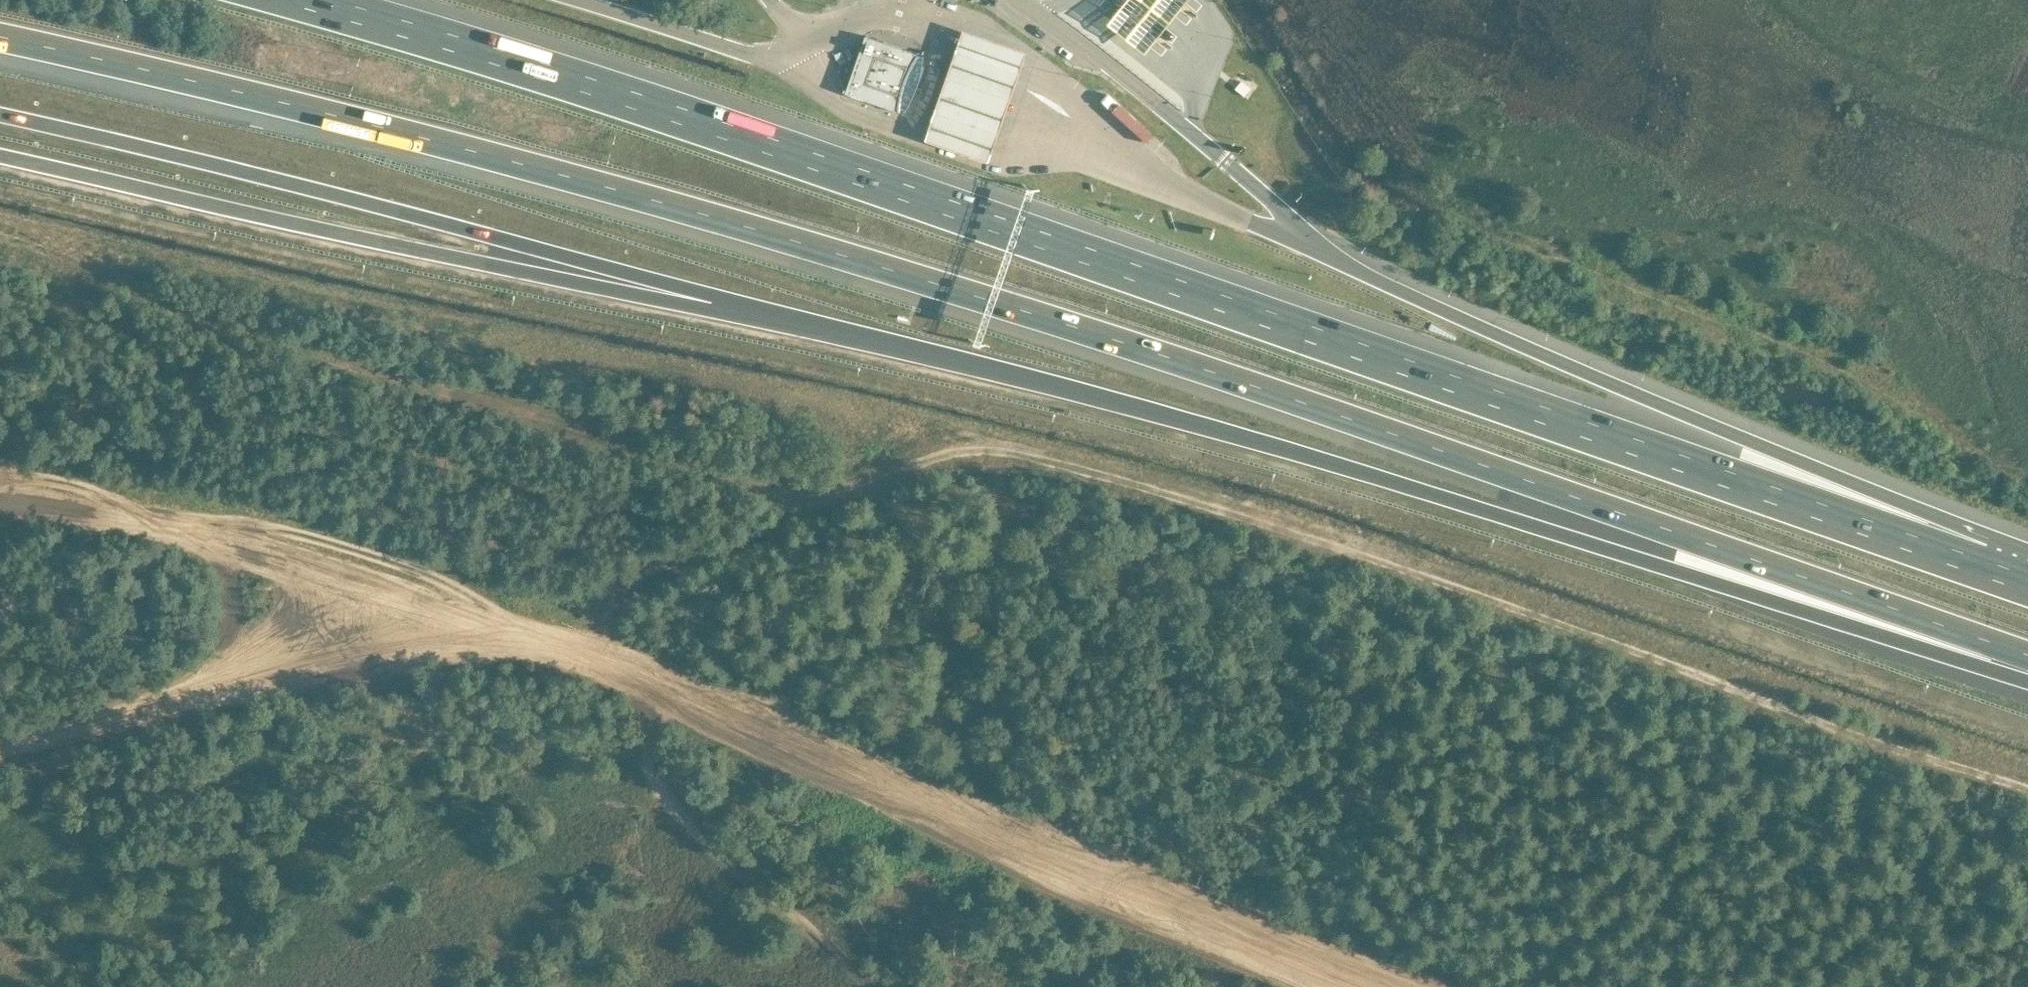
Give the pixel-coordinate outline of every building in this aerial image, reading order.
[(1101,19),(1161,65),(1185,33),(1210,1),(1209,0),(1116,0),(1101,19)] [(1015,75),(1026,43),(964,20),(952,53),(934,102),(924,131),(986,153),(998,122),(1015,75)] [(899,111),(901,112),(902,112),(906,106),(909,101),(912,94),(915,88),(917,81),(919,74),(921,67),(922,61),(923,54),(919,53),(866,35),(846,92),(899,111)]
